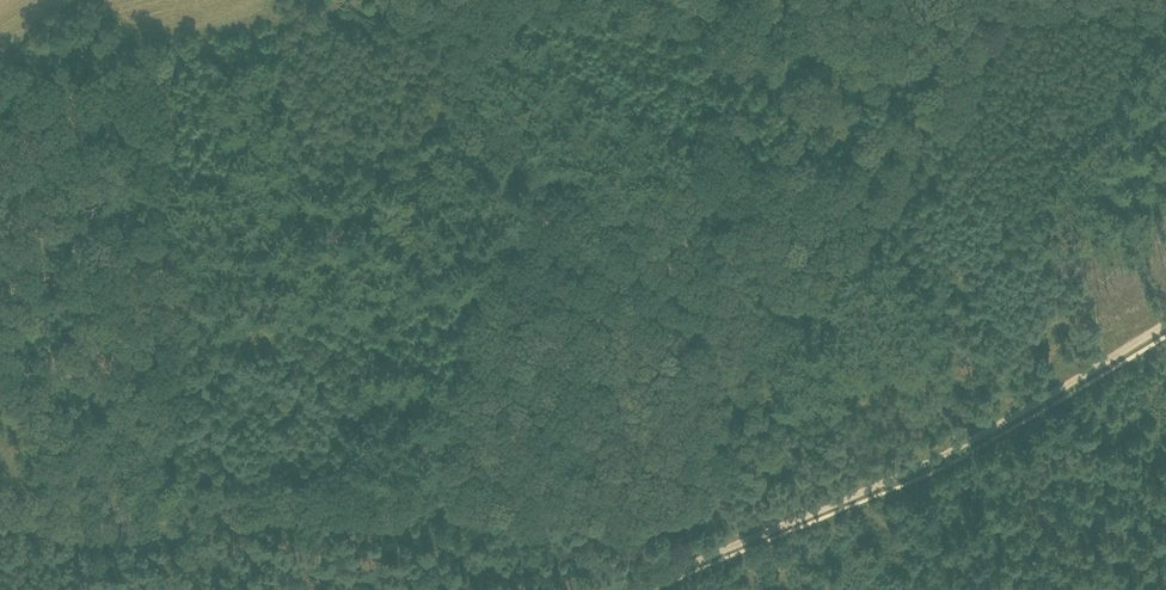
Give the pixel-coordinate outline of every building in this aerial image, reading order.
[(1165,364),(1165,361),(1165,358),(1154,362),(1156,368),(1165,364)]
